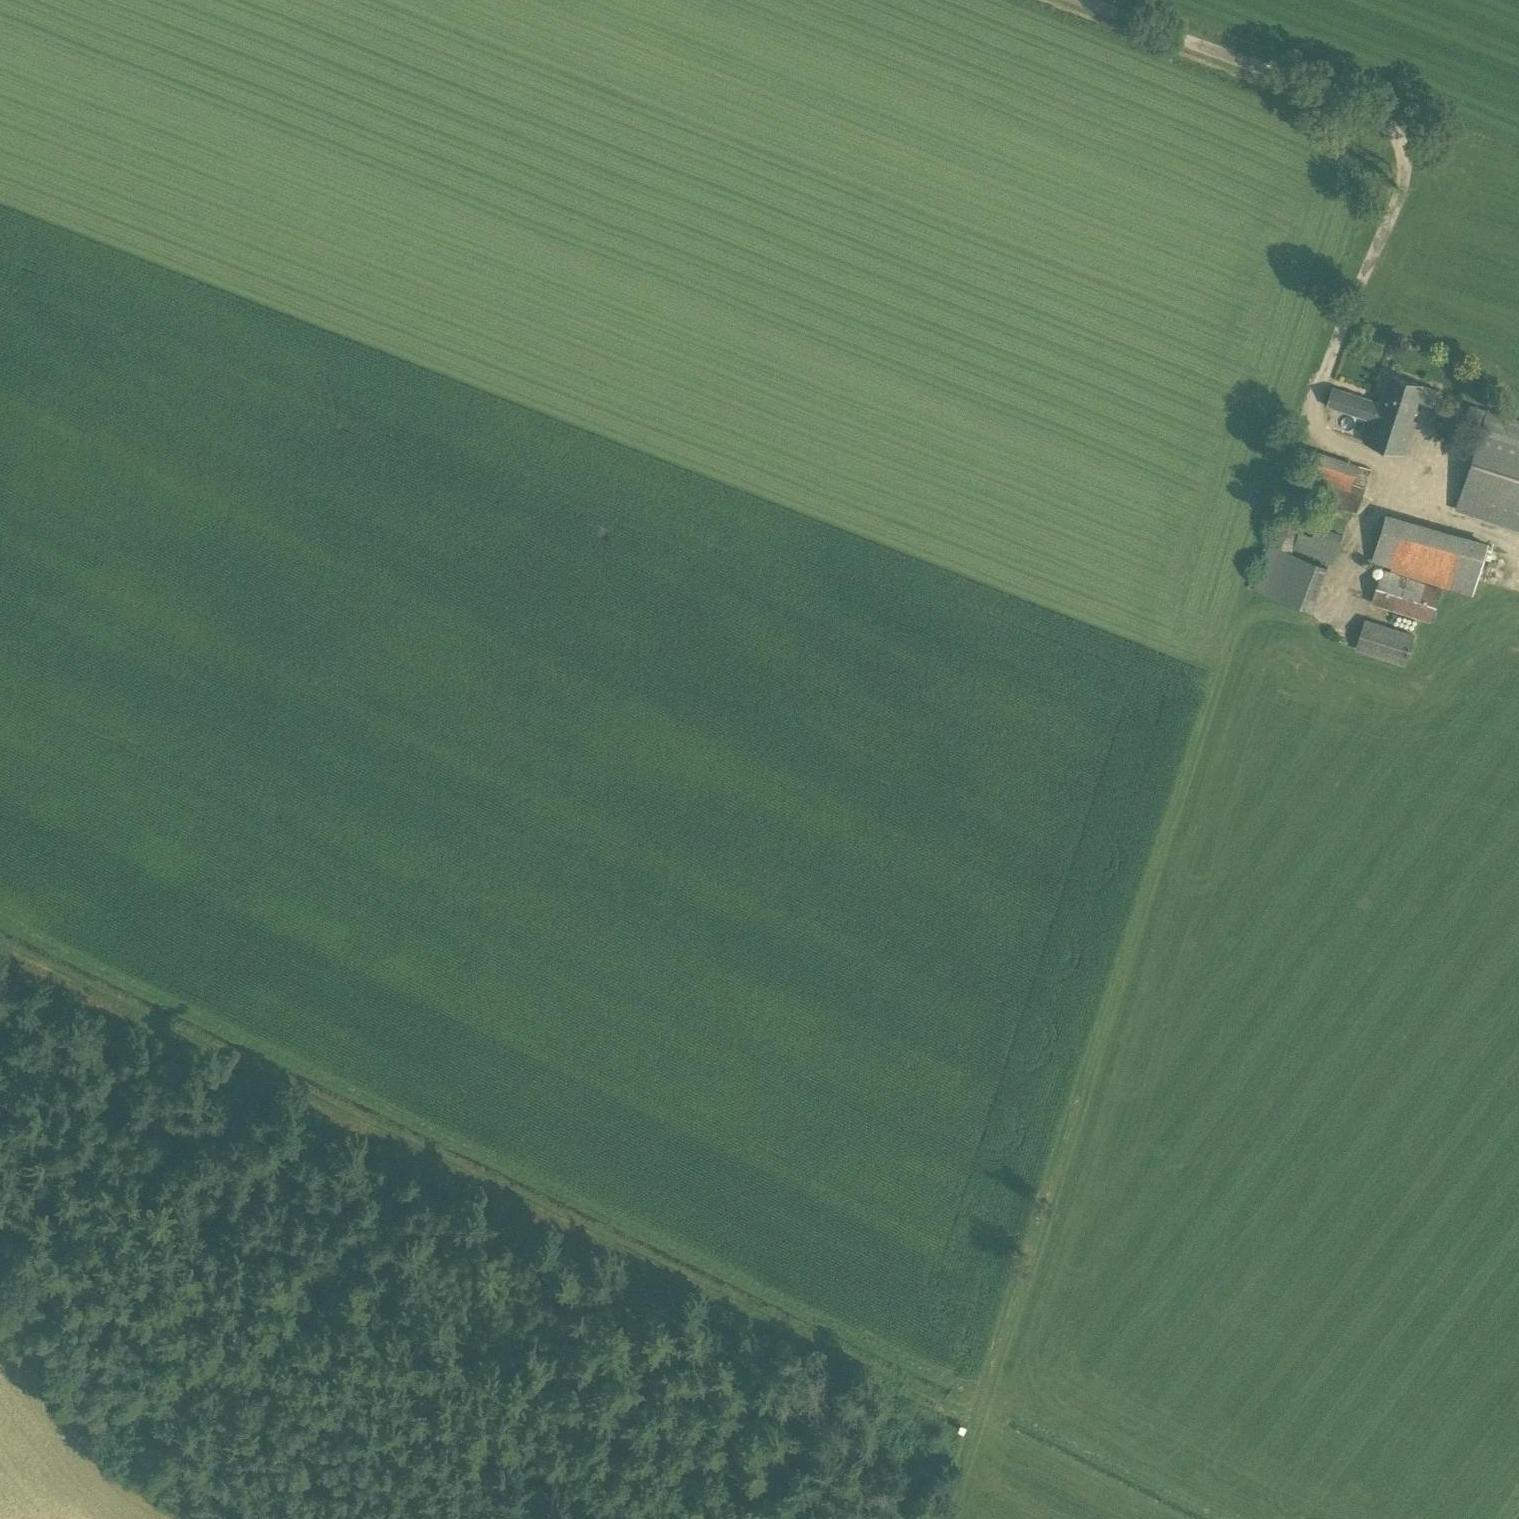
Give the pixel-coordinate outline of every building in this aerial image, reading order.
[(1377,400),(1332,385),(1326,405),(1370,420),(1364,440),(1405,453),(1416,420),(1412,419),(1418,400),(1435,406),(1440,390),(1386,373),(1377,400)] [(1483,421),(1455,509),(1518,530),(1518,419),(1487,409),(1470,403),(1466,416),(1483,421)] [(1370,468),(1307,446),(1292,489),(1355,511),(1370,468)] [(1294,529),(1305,498),(1288,492),(1253,589),(1312,610),(1327,566),(1291,553),(1292,548),(1332,562),(1341,537),(1315,527),(1312,535),(1300,531),(1299,531),(1294,529)] [(1372,562),(1472,588),(1483,543),(1466,538),(1466,535),(1386,512),(1372,562)] [(1441,587),(1381,569),(1370,603),(1431,621),(1441,587)] [(1354,649),(1405,665),(1415,634),(1364,618),(1354,649)]
